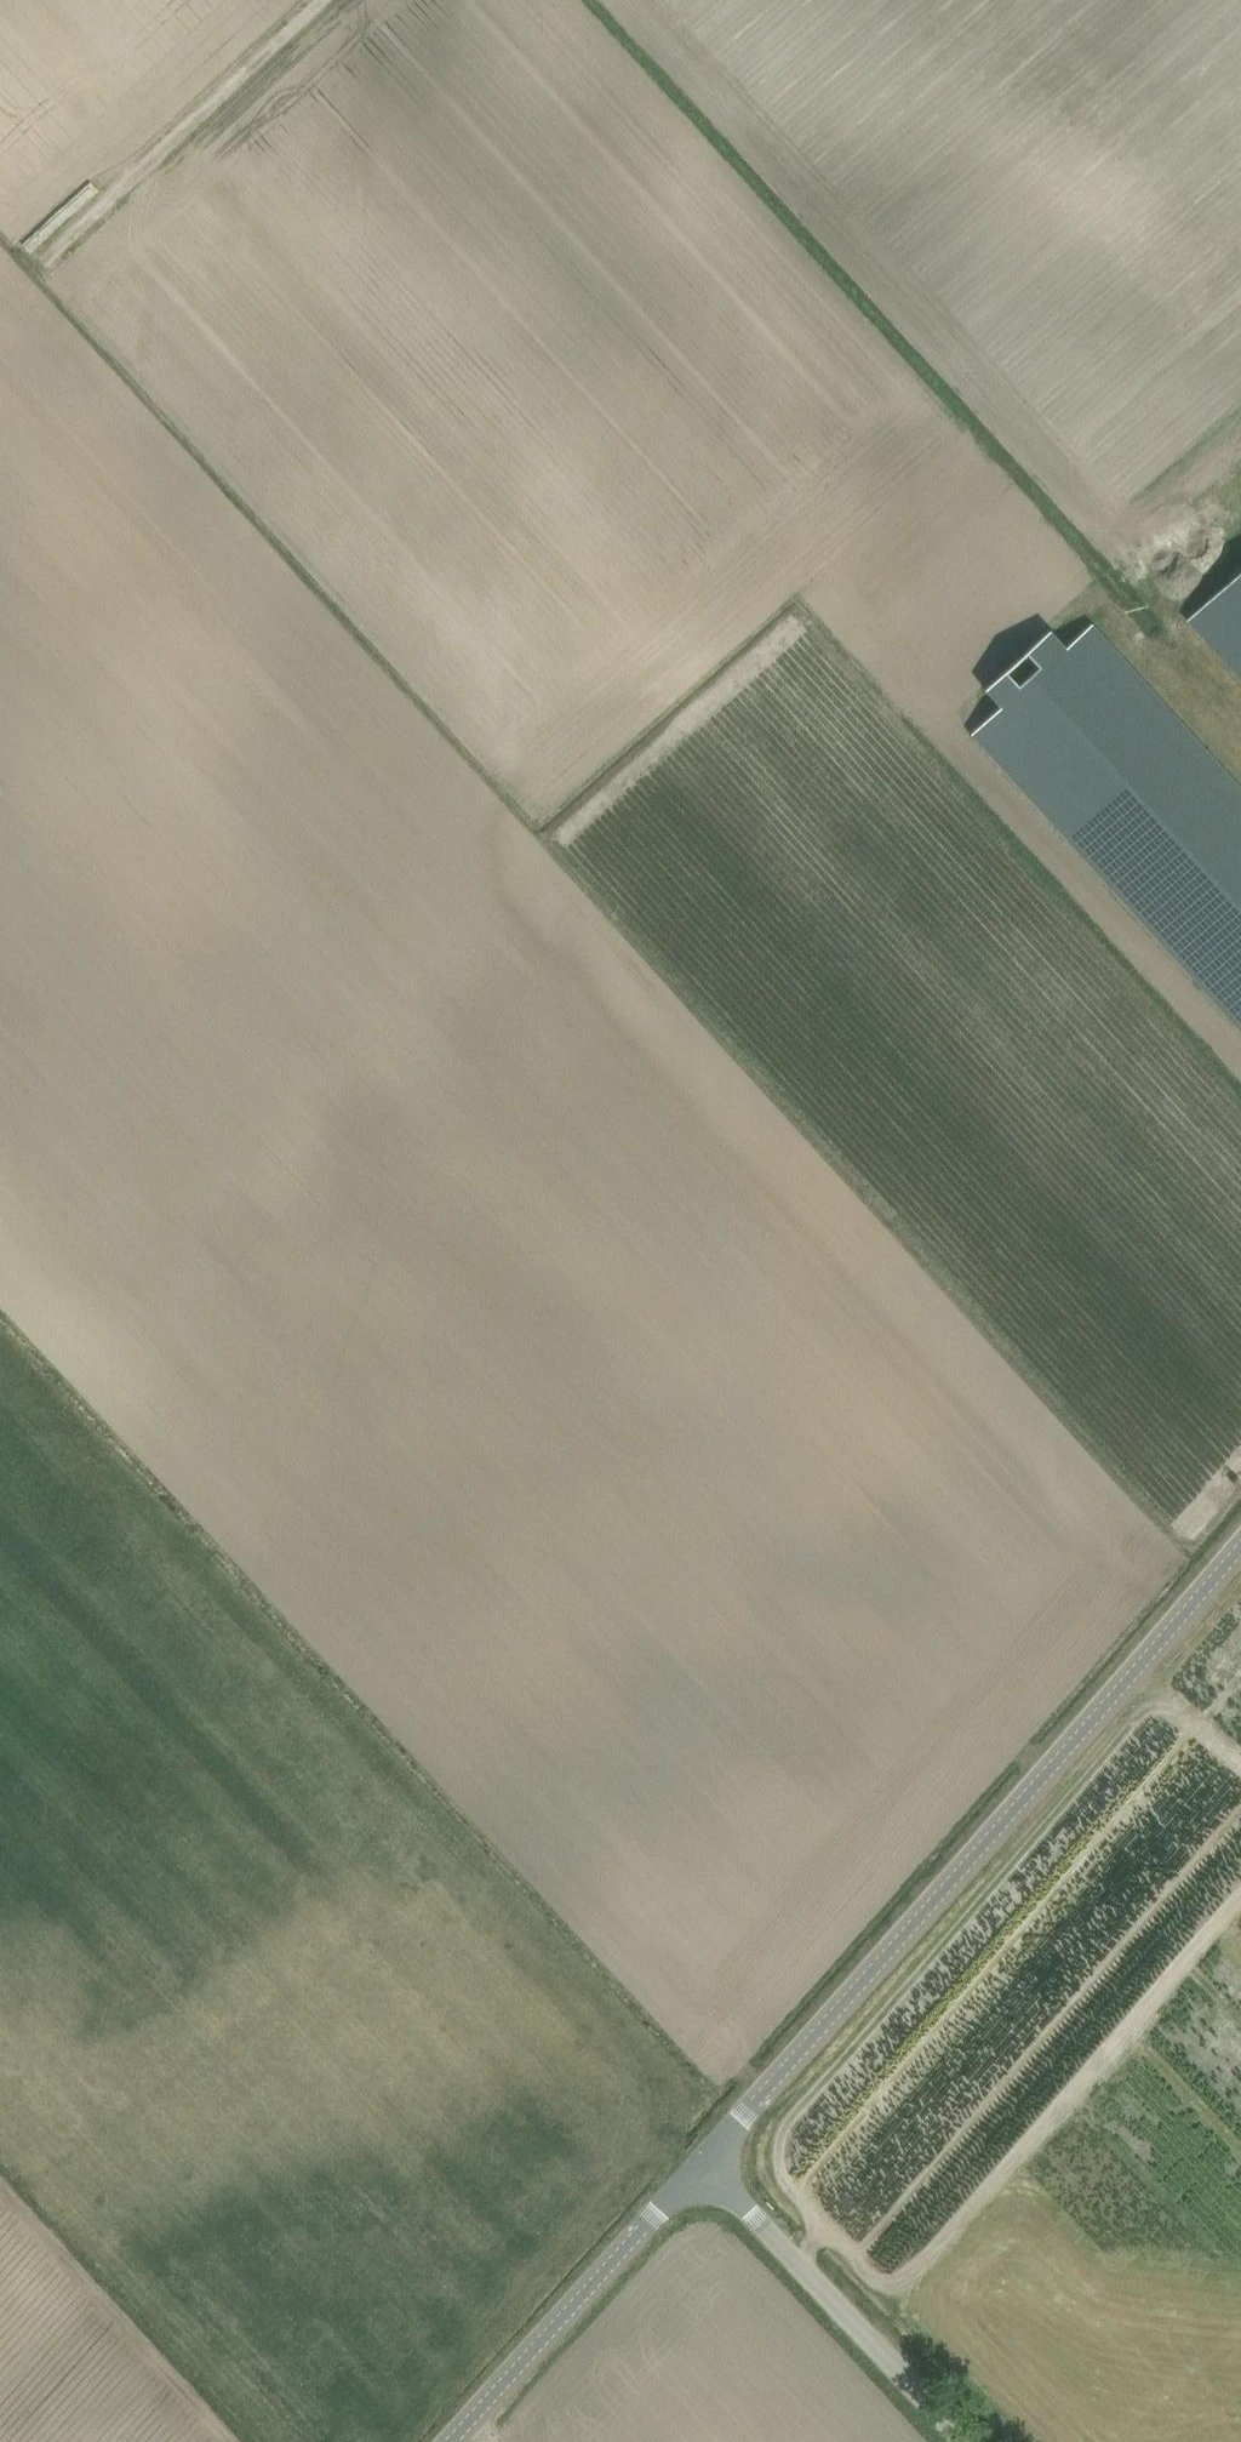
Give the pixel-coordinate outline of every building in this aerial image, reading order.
[(1191,623),(1240,678),(1240,577),(1191,623)] [(1092,623),(1066,647),(1050,630),(985,689),(1000,706),(970,734),(1240,1031),(1240,786),(1092,623)]
